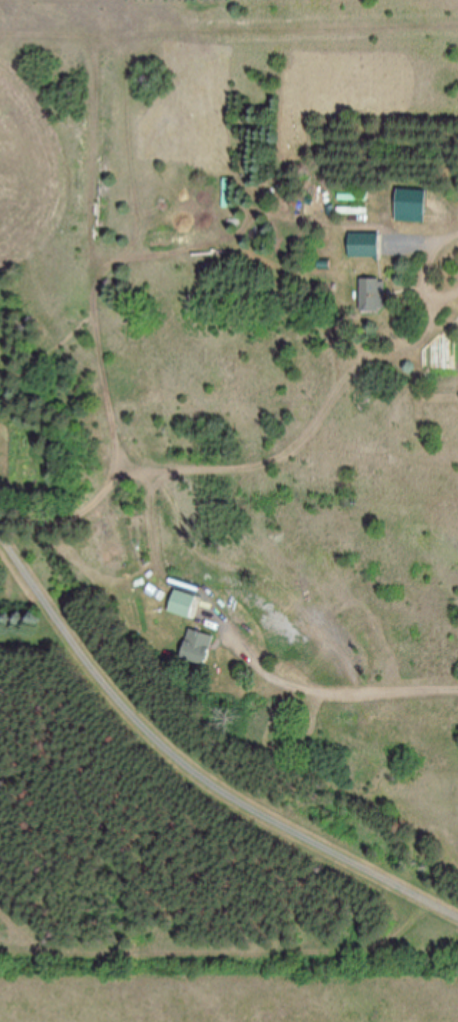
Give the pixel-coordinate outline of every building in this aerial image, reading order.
[(351,258),(381,258),(381,235),(351,235),(351,258)] [(362,313),(388,313),(388,281),(362,281),(362,313)] [(190,621),(198,599),(176,590),(167,612),(190,621)] [(214,637),(189,630),(181,661),(206,668),(214,637)]
